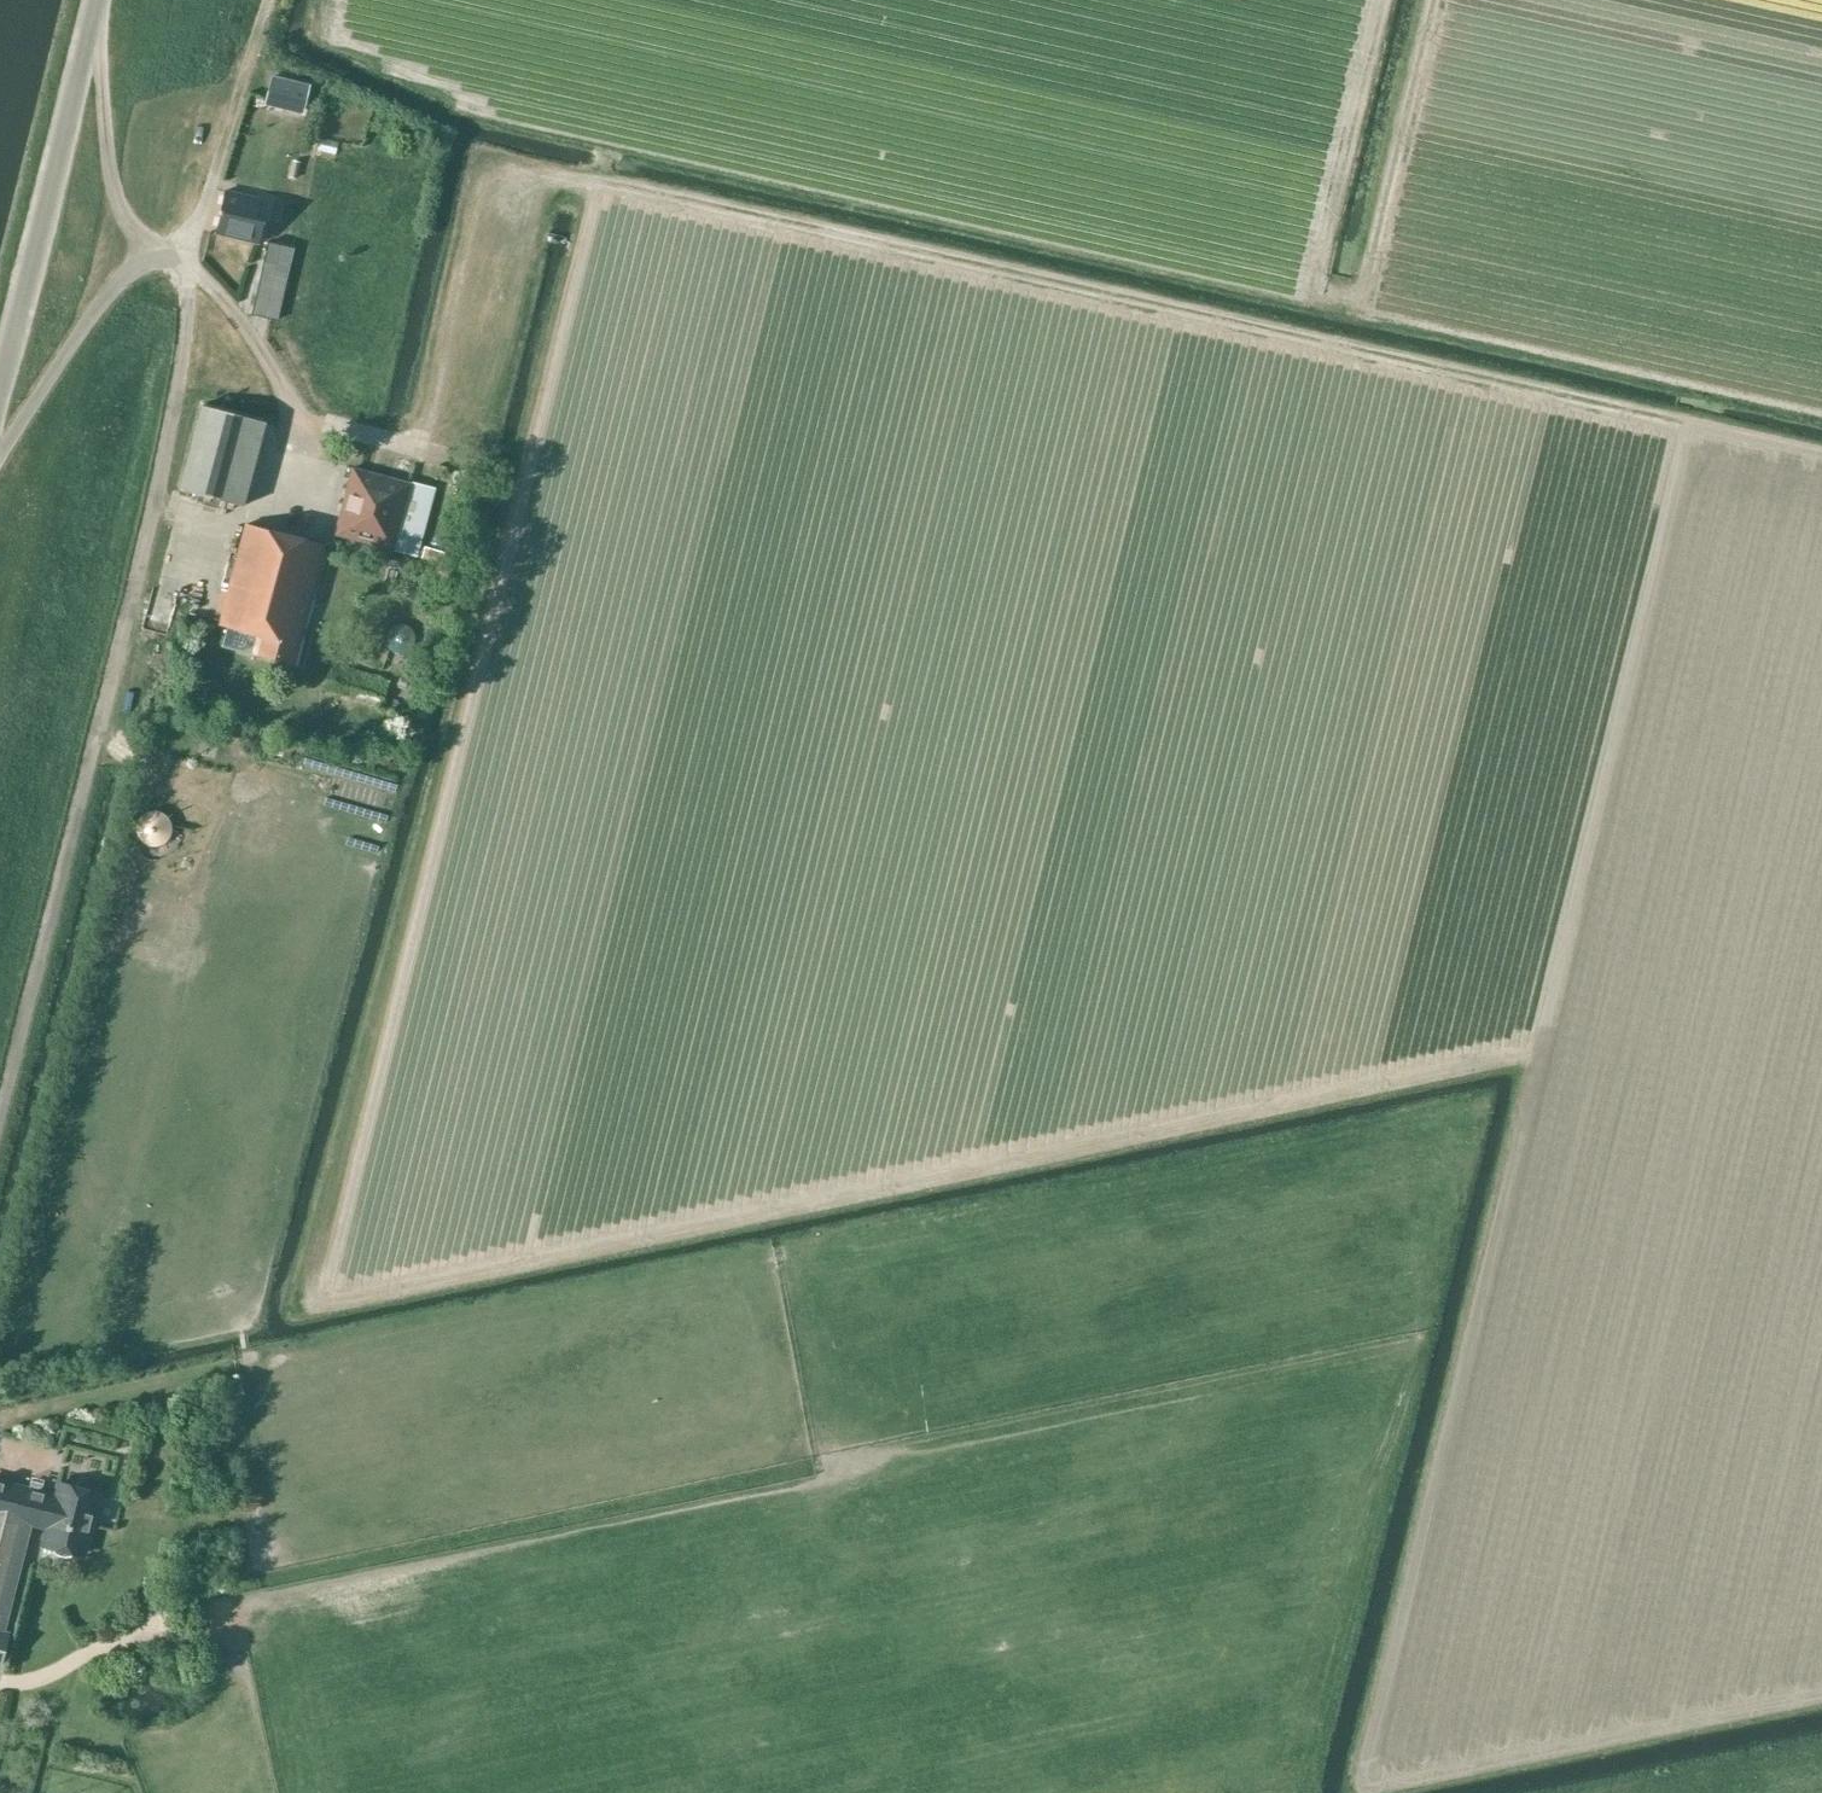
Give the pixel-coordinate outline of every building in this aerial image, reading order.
[(302,115),(310,85),(272,76),(264,106),(302,115)] [(256,220),(260,199),(224,190),(213,235),(234,240),(258,245),(262,221),(256,220)] [(252,315),(277,320),(294,248),(268,243),(252,315)] [(243,507),(264,423),(201,406),(178,490),(243,507)] [(416,556),(434,491),(356,469),(349,492),(346,491),(334,533),(416,556)] [(228,628),(223,646),(294,664),(327,544),(244,523),(217,626),(228,628)] [(417,669),(432,662),(424,645),(409,651),(417,669)] [(293,746),(280,743),(277,753),(290,756),(293,746)] [(0,1668),(10,1632),(4,1630),(31,1525),(45,1529),(40,1546),(86,1558),(103,1492),(57,1480),(54,1492),(0,1478),(0,1668)]
